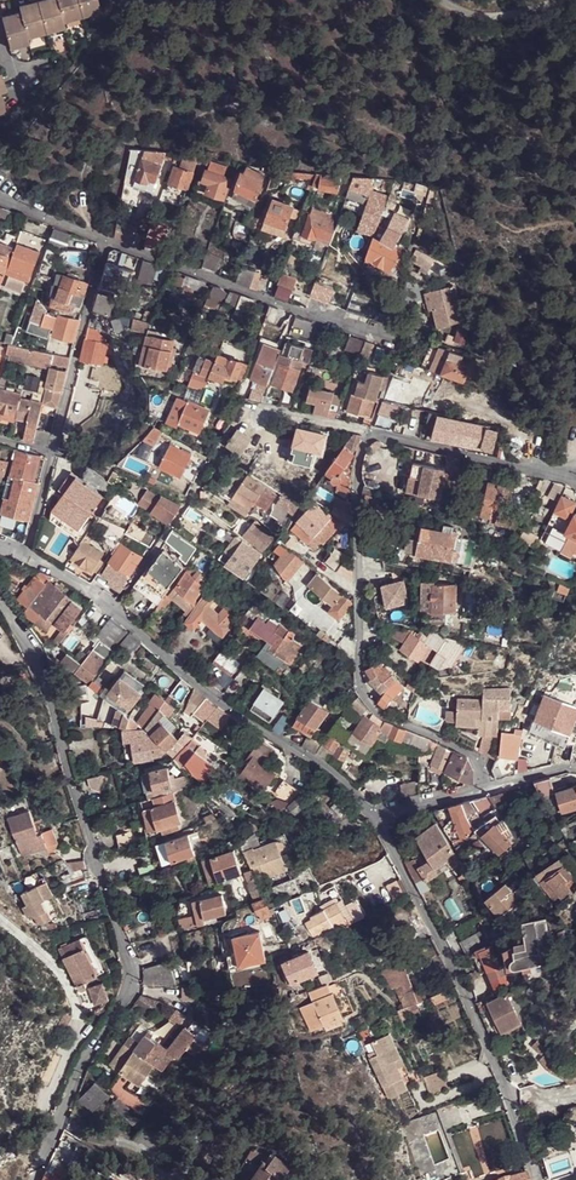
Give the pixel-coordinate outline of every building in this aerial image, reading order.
[(48,35),(67,30),(66,24),(60,0),(53,0),(40,3),(48,35)] [(66,24),(84,19),(80,0),(60,0),(66,24)] [(84,19),(102,14),(98,0),(80,0),(84,19)] [(23,15),(29,40),(48,35),(40,3),(21,9),(23,15)] [(11,51),(31,46),(29,40),(23,15),(4,19),(11,51)] [(9,94),(5,76),(0,77),(0,97),(3,96),(9,94)] [(132,150),(124,187),(129,188),(130,184),(154,191),(167,151),(132,150)] [(199,156),(189,154),(184,167),(188,170),(189,164),(195,167),(199,156)] [(213,161),(209,170),(224,176),(227,167),(213,161)] [(189,187),(194,172),(188,170),(184,167),(176,164),(171,179),(189,187)] [(256,199),(262,184),(261,183),(263,176),(247,168),(244,175),(242,173),(237,188),(256,199)] [(224,200),(232,179),(224,176),(209,170),(208,170),(204,180),(210,183),(207,193),(224,200)] [(298,171),(287,170),(285,177),(303,181),(303,178),(315,179),(315,178),(312,176),(311,173),(298,171)] [(369,195),(372,178),(355,177),(343,207),(360,214),(364,204),(367,206),(371,196),(369,195)] [(321,178),(320,189),(340,192),(341,182),(321,178)] [(374,192),(390,194),(391,182),(375,180),(374,192)] [(256,199),(237,188),(235,197),(254,206),(256,199)] [(295,207),(273,199),(266,219),(287,227),(295,207)] [(3,229),(9,211),(0,208),(0,228),(3,229)] [(339,220),(312,210),(303,235),(329,245),(339,220)] [(376,225),(379,215),(372,213),(368,223),(376,225)] [(287,227),(266,219),(263,228),(276,233),(284,236),(287,227)] [(115,238),(128,243),(137,226),(119,220),(115,238)] [(153,225),(146,245),(161,251),(169,231),(153,225)] [(263,228),(254,225),(253,228),(253,229),(253,231),(254,233),(254,234),(255,236),(255,237),(256,238),(258,239),(259,240),(260,241),(262,241),(264,242),(265,242),(275,237),(276,233),(263,228)] [(64,255),(72,234),(54,227),(49,243),(64,255)] [(381,240),(387,232),(381,227),(375,236),(381,240)] [(381,240),(393,249),(403,236),(390,228),(387,232),(381,240)] [(45,239),(20,230),(18,236),(16,243),(41,251),(45,239)] [(4,244),(14,247),(16,243),(18,236),(7,233),(4,244)] [(375,236),(374,235),(367,256),(389,273),(400,254),(393,249),(381,240),(375,236)] [(403,240),(399,247),(407,251),(410,248),(411,245),(403,240)] [(9,257),(10,257),(14,247),(4,244),(0,243),(0,253),(9,257)] [(41,251),(16,243),(14,247),(10,257),(11,257),(8,266),(32,274),(41,251)] [(135,270),(139,258),(115,249),(111,251),(108,261),(135,270)] [(221,256),(208,251),(203,266),(216,270),(221,256)] [(9,257),(0,253),(0,278),(1,279),(9,257)] [(367,256),(366,261),(388,277),(389,273),(367,256)] [(415,258),(412,265),(426,272),(429,266),(415,258)] [(160,266),(145,260),(138,283),(154,284),(160,266)] [(135,270),(108,261),(103,279),(101,286),(128,294),(135,270)] [(52,294),(57,296),(65,274),(68,275),(71,267),(61,263),(58,271),(52,294)] [(30,281),(32,274),(8,266),(6,271),(30,281)] [(239,284),(258,291),(263,278),(244,271),(239,284)] [(282,272),(278,282),(293,288),(297,277),(282,272)] [(65,274),(57,296),(77,304),(80,305),(89,282),(68,275),(65,274)] [(9,276),(5,286),(22,292),(25,283),(9,276)] [(175,285),(181,287),(182,287),(185,278),(178,276),(175,285)] [(186,276),(185,278),(182,287),(183,287),(191,289),(203,293),(207,288),(199,281),(186,276)] [(450,284),(427,292),(433,311),(438,327),(461,319),(450,284)] [(210,295),(215,298),(219,288),(214,286),(210,295)] [(215,298),(222,300),(226,294),(219,288),(215,298)] [(100,292),(95,308),(112,315),(118,298),(100,292)] [(433,311),(427,292),(423,293),(429,312),(433,311)] [(51,303),(72,310),(77,304),(57,296),(52,294),(51,303)] [(228,306),(236,309),(242,296),(235,294),(233,300),(231,299),(228,306)] [(215,298),(210,295),(205,307),(213,311),(222,300),(215,298)] [(236,309),(235,315),(241,317),(256,307),(253,300),(242,296),(236,309)] [(348,310),(365,317),(369,303),(353,297),(348,310)] [(58,317),(45,312),(46,311),(47,310),(38,299),(27,330),(48,337),(51,328),(55,329),(58,317)] [(79,320),(59,313),(58,317),(55,329),(53,335),(74,341),(79,320)] [(142,319),(135,317),(132,329),(145,332),(150,322),(142,319)] [(454,343),(465,344),(468,327),(457,325),(454,343)] [(86,339),(102,343),(103,340),(99,332),(88,329),(86,339)] [(150,335),(177,342),(178,337),(152,329),(150,335)] [(14,336),(7,334),(5,343),(9,344),(10,345),(13,339),(14,336)] [(177,342),(150,335),(142,363),(169,371),(173,357),(178,359),(179,353),(174,352),(177,342)] [(364,340),(350,335),(345,349),(360,354),(364,340)] [(50,339),(49,346),(71,349),(72,343),(50,339)] [(104,366),(109,345),(102,343),(86,339),(80,360),(104,366)] [(374,344),(364,340),(360,354),(359,356),(370,359),(374,344)] [(281,353),(275,367),(274,366),(268,382),(292,391),(300,371),(301,371),(304,361),(309,363),(313,350),(287,341),(281,353)] [(10,345),(9,344),(7,353),(24,357),(23,363),(49,369),(50,364),(67,367),(70,359),(16,345),(10,345)] [(267,385),(268,382),(274,366),(281,350),(266,344),(254,381),(267,385)] [(450,352),(440,348),(431,370),(441,374),(449,357),(450,352)] [(219,355),(231,359),(233,354),(221,350),(219,355)] [(450,352),(449,357),(461,362),(464,354),(452,350),(450,352)] [(231,359),(242,364),(243,362),(245,358),(233,354),(231,359)] [(231,359),(219,355),(216,362),(215,365),(211,377),(224,382),(225,381),(234,385),(236,379),(225,375),(231,359)] [(215,365),(216,362),(201,356),(189,385),(197,387),(203,389),(205,389),(206,387),(211,377),(215,365)] [(477,382),(486,382),(487,369),(485,359),(478,356),(477,382)] [(441,374),(465,383),(471,366),(461,362),(449,357),(441,374)] [(242,364),(231,359),(225,375),(236,379),(237,379),(241,371),(242,364)] [(252,364),(243,362),(241,371),(243,371),(249,371),(252,364)] [(371,372),(357,367),(353,377),(357,379),(367,382),(371,372)] [(47,388),(45,395),(60,399),(66,373),(52,368),(48,382),(47,388)] [(243,371),(241,379),(248,381),(249,371),(243,371)] [(347,411),(348,411),(365,416),(369,418),(370,416),(375,400),(383,376),(371,372),(367,382),(357,379),(348,406),(347,411)] [(8,384),(10,375),(2,373),(0,382),(0,383),(8,384)] [(105,378),(93,375),(92,382),(103,385),(105,378)] [(383,376),(375,400),(378,402),(388,377),(383,376)] [(385,401),(402,405),(411,407),(416,395),(411,394),(414,386),(404,383),(405,381),(393,377),(390,387),(385,401)] [(116,379),(113,391),(125,394),(125,392),(125,390),(125,388),(125,386),(123,382),(123,381),(116,379)] [(47,388),(48,382),(42,381),(39,394),(45,395),(47,388)] [(188,401),(198,406),(205,391),(193,387),(187,401),(188,401)] [(316,404),(313,412),(335,417),(341,403),(343,397),(333,395),(334,392),(310,388),(307,401),(316,404)] [(20,401),(30,403),(30,401),(32,391),(22,389),(21,394),(20,401)] [(17,415),(20,401),(21,394),(0,390),(0,419),(4,420),(4,419),(4,415),(7,416),(8,412),(17,415)] [(250,398),(260,400),(262,393),(251,390),(250,398)] [(32,391),(30,401),(33,403),(43,405),(45,395),(39,394),(32,391)] [(185,407),(188,401),(187,401),(179,397),(176,402),(185,407)] [(79,399),(73,398),(71,398),(69,405),(77,407),(79,399)] [(178,422),(200,432),(210,411),(198,406),(188,401),(185,407),(178,422)] [(401,407),(402,405),(385,401),(379,413),(396,418),(398,414),(403,416),(405,409),(401,407)] [(33,403),(31,411),(41,413),(43,405),(33,403)] [(335,417),(344,419),(348,411),(347,411),(348,406),(341,403),(335,417)] [(460,417),(475,421),(477,413),(462,410),(460,417)] [(24,440),(33,442),(36,429),(41,413),(31,411),(24,440)] [(4,415),(4,419),(15,421),(17,415),(8,412),(7,416),(4,415)] [(438,414),(430,412),(428,423),(436,424),(439,414),(438,414)] [(488,427),(488,426),(442,414),(439,414),(436,424),(433,436),(482,448),(488,427)] [(162,431),(153,427),(146,436),(156,441),(162,431)] [(499,430),(488,427),(482,448),(493,451),(499,430)] [(33,442),(48,446),(51,433),(36,429),(33,442)] [(252,439),(237,429),(228,445),(242,454),(252,439)] [(347,443),(344,448),(350,452),(351,450),(356,449),(357,450),(362,436),(354,434),(347,443)] [(170,445),(160,467),(182,476),(182,475),(187,464),(192,454),(170,445)] [(499,456),(509,459),(506,447),(501,446),(499,456)] [(344,448),(326,472),(333,477),(340,482),(350,490),(350,488),(350,477),(341,471),(353,455),(350,452),(344,448)] [(17,451),(11,477),(34,482),(40,456),(17,451)] [(445,468),(414,460),(411,473),(422,476),(419,490),(439,495),(442,482),(445,468)] [(187,464),(182,475),(193,480),(199,469),(187,464)] [(457,470),(445,468),(442,482),(453,485),(457,470)] [(422,476),(411,473),(407,487),(419,490),(422,476)] [(63,494),(51,511),(79,530),(102,498),(69,474),(57,490),(63,494)] [(251,490),(256,482),(246,476),(241,484),(251,490)] [(29,520),(39,483),(34,482),(11,477),(9,477),(4,497),(5,497),(1,512),(29,520)] [(233,498),(240,486),(232,481),(225,493),(233,498)] [(488,481),(480,516),(490,519),(489,523),(512,528),(513,521),(519,523),(520,517),(514,516),(520,491),(498,486),(498,484),(488,481)] [(259,495),(256,500),(267,507),(275,494),(256,482),(251,490),(259,495)] [(350,490),(340,482),(337,486),(347,494),(350,490)] [(233,498),(250,509),(256,500),(259,495),(251,490),(241,484),(240,486),(233,498)] [(152,491),(147,489),(142,496),(155,505),(161,497),(162,496),(152,491)] [(283,492),(276,503),(286,510),(293,498),(283,492)] [(155,505),(142,496),(138,502),(151,511),(155,505)] [(181,505),(162,496),(161,497),(178,509),(181,505)] [(170,523),(178,509),(161,497),(155,505),(151,511),(170,523)] [(335,507),(332,512),(352,526),(352,516),(349,514),(351,502),(348,502),(339,497),(334,506),(335,507)] [(575,504),(561,497),(554,512),(568,520),(575,504)] [(233,498),(228,505),(246,516),(250,509),(233,498)] [(189,508),(198,515),(201,511),(191,504),(189,508)] [(313,504),(296,520),(313,537),(329,520),(313,504)] [(208,515),(201,511),(198,515),(194,520),(202,525),(208,515)] [(566,535),(569,536),(563,548),(573,554),(575,555),(575,514),(566,535)] [(313,537),(296,520),(289,528),(307,545),(315,538),(313,537)] [(329,520),(313,537),(315,538),(321,545),(337,527),(329,520)] [(460,535),(425,528),(421,544),(411,542),(408,552),(455,562),(460,535)] [(265,529),(255,542),(259,546),(262,548),(265,550),(275,537),(265,529)] [(566,535),(553,529),(546,542),(546,543),(546,544),(546,545),(546,546),(547,546),(548,547),(560,553),(563,548),(569,536),(566,535)] [(238,537),(230,531),(224,539),(232,544),(238,537)] [(93,536),(88,533),(83,541),(87,544),(93,536)] [(171,533),(166,541),(182,553),(181,555),(188,559),(195,550),(171,533)] [(536,549),(540,538),(531,533),(526,542),(536,549)] [(221,558),(227,563),(245,542),(238,537),(232,544),(221,558)] [(321,545),(315,538),(307,545),(314,552),(321,545)] [(107,558),(110,560),(123,542),(120,540),(107,558)] [(99,560),(103,554),(87,544),(83,541),(80,546),(71,558),(91,570),(92,569),(99,560)] [(142,557),(123,542),(110,560),(130,574),(142,557)] [(246,576),(263,554),(245,542),(227,563),(246,576)] [(281,556),(289,548),(283,544),(276,552),(281,556)] [(304,559),(289,548),(281,556),(275,564),(284,577),(287,580),(304,559)] [(560,553),(571,558),(573,554),(563,548),(560,553)] [(151,572),(169,586),(180,572),(184,567),(183,566),(165,552),(151,572)] [(330,552),(322,562),(336,571),(343,561),(330,552)] [(110,560),(107,558),(101,567),(104,569),(101,573),(110,580),(108,583),(111,586),(114,583),(122,589),(124,587),(121,585),(130,574),(110,560)] [(102,561),(99,560),(92,569),(96,572),(99,567),(98,567),(102,561)] [(187,561),(183,566),(184,567),(180,572),(182,574),(183,572),(189,564),(187,561)] [(353,571),(343,561),(336,571),(354,582),(353,571)] [(183,572),(186,574),(188,572),(192,567),(189,564),(183,572)] [(132,589),(157,609),(159,605),(169,592),(172,588),(169,586),(151,572),(148,569),(132,589)] [(84,607),(48,581),(51,576),(39,571),(18,599),(29,607),(25,613),(47,630),(53,622),(64,629),(67,631),(84,607)] [(206,586),(188,572),(186,574),(176,588),(194,603),(206,586)] [(313,588),(334,605),(343,594),(322,577),(313,588)] [(404,577),(383,582),(388,604),(409,598),(404,577)] [(568,595),(572,587),(561,582),(557,591),(568,595)] [(114,583),(111,586),(111,587),(119,593),(122,589),(114,583)] [(188,609),(194,603),(176,588),(174,585),(172,588),(169,592),(188,609)] [(457,585),(433,585),(433,613),(456,613),(457,585)] [(353,604),(343,594),(334,605),(331,609),(342,617),(353,604)] [(296,601),(295,596),(287,604),(290,607),(296,601)] [(224,637),(231,626),(229,623),(218,613),(205,601),(204,599),(196,610),(224,637)] [(223,607),(218,613),(229,623),(234,617),(223,607)] [(219,643),(224,637),(196,610),(194,609),(189,616),(199,625),(219,643)] [(340,620),(342,617),(331,609),(329,611),(340,620)] [(195,629),(199,625),(189,616),(186,621),(195,629)] [(257,617),(250,628),(272,643),(280,633),(257,617)] [(69,653),(62,661),(92,683),(117,650),(130,633),(112,618),(98,636),(101,639),(84,664),(69,653)] [(390,622),(382,620),(378,633),(384,631),(388,630),(390,622)] [(405,642),(413,631),(400,624),(393,634),(405,642)] [(287,662),(299,645),(291,639),(295,635),(284,627),(280,633),(272,643),(268,650),(287,662)] [(67,631),(64,629),(55,641),(59,645),(69,633),(67,631)] [(403,646),(404,647),(420,658),(423,660),(424,659),(430,663),(439,650),(439,649),(426,640),(430,635),(422,630),(419,635),(413,631),(405,642),(403,646)] [(433,631),(433,632),(430,635),(426,640),(439,649),(439,650),(440,650),(432,662),(440,668),(455,663),(469,644),(433,631)] [(130,633),(117,650),(130,659),(143,643),(130,633)] [(222,649),(214,661),(232,674),(243,660),(239,656),(236,660),(222,649)] [(70,672),(50,656),(54,682),(70,672)] [(278,662),(273,669),(280,673),(284,667),(278,662)] [(303,663),(297,668),(301,673),(307,667),(303,663)] [(378,664),(366,669),(372,678),(378,675),(382,670),(378,664)] [(382,670),(378,675),(390,688),(398,679),(386,667),(382,670)] [(120,676),(141,692),(145,686),(124,669),(120,676)] [(372,678),(384,696),(386,692),(390,688),(378,675),(372,678)] [(110,690),(109,692),(130,708),(141,692),(120,676),(110,690)] [(416,681),(412,678),(407,688),(414,693),(416,681)] [(0,689),(0,711),(2,712),(3,711),(18,705),(10,685),(0,689)] [(267,685),(264,689),(269,693),(272,688),(267,685)] [(355,690),(350,687),(345,693),(349,697),(355,690)] [(118,708),(126,714),(130,708),(109,692),(110,690),(106,688),(101,695),(104,697),(118,708)] [(270,722),(277,711),(268,705),(274,698),(275,696),(269,693),(264,689),(250,709),(270,722)] [(193,716),(206,700),(195,690),(186,710),(193,716)] [(353,700),(358,694),(355,690),(349,697),(353,700)] [(321,695),(315,691),(309,699),(312,701),(315,702),(321,695)] [(384,696),(380,701),(386,705),(393,697),(386,692),(384,696)] [(157,712),(164,700),(155,694),(137,722),(145,727),(157,712)] [(353,700),(350,704),(362,714),(369,706),(359,694),(358,694),(353,700)] [(326,699),(321,695),(315,702),(321,706),(326,699)] [(511,718),(511,699),(497,698),(497,696),(492,696),(491,700),(457,699),(457,711),(456,721),(456,726),(478,727),(497,729),(498,719),(506,719),(505,717),(511,718)] [(118,708),(104,697),(98,719),(105,721),(114,724),(115,723),(118,708)] [(277,711),(282,704),(274,698),(268,705),(277,711)] [(535,728),(574,737),(575,730),(575,707),(541,699),(535,728)] [(160,720),(163,723),(174,708),(164,700),(157,712),(162,717),(160,720)] [(217,709),(206,700),(193,716),(204,725),(207,721),(217,709)] [(321,706),(315,702),(312,701),(298,718),(315,729),(329,711),(321,706)] [(126,714),(118,708),(115,723),(124,727),(145,727),(137,722),(126,714)] [(227,715),(217,709),(207,721),(217,729),(227,715)] [(456,721),(457,711),(447,710),(447,721),(456,721)] [(179,740),(163,723),(160,720),(162,717),(157,712),(145,727),(153,736),(166,750),(171,755),(182,743),(179,740)] [(284,715),(272,729),(281,735),(290,722),(292,720),(284,715)] [(355,731),(373,742),(376,737),(383,727),(365,715),(355,731)] [(294,724),(311,735),(315,729),(298,718),(294,724)] [(387,721),(383,727),(384,728),(383,729),(389,732),(393,723),(387,721)] [(406,729),(393,723),(389,732),(388,735),(389,736),(401,741),(406,729)] [(532,737),(565,751),(570,741),(536,726),(532,737)] [(383,727),(376,737),(385,742),(389,736),(388,735),(389,732),(383,729),(384,728),(383,727)] [(497,729),(478,727),(478,734),(497,735),(497,729)] [(410,745),(414,732),(406,729),(401,741),(410,745)] [(124,741),(131,740),(136,760),(153,757),(153,755),(162,753),(166,750),(153,736),(149,736),(141,730),(122,730),(124,741)] [(349,740),(367,752),(373,742),(355,731),(349,740)] [(414,732),(410,745),(423,749),(430,745),(432,739),(414,732)] [(522,734),(504,732),(502,745),(521,747),(522,734)] [(182,743),(171,755),(175,760),(192,739),(187,733),(179,740),(182,743)] [(322,746),(334,753),(338,746),(339,744),(327,737),(322,746)] [(301,747),(314,754),(319,745),(307,738),(301,747)] [(201,745),(192,739),(175,760),(181,767),(186,768),(206,784),(219,766),(214,762),(213,762),(205,756),(197,750),(201,745)] [(274,748),(261,740),(248,761),(250,763),(240,778),(263,794),(276,774),(262,764),(274,748)] [(479,753),(498,760),(499,758),(499,756),(494,754),(497,746),(482,743),(479,752),(479,753)] [(432,764),(445,770),(454,751),(439,744),(432,764)] [(197,750),(205,756),(209,751),(201,745),(197,750)] [(521,747),(502,745),(500,754),(499,756),(499,758),(520,761),(521,747)] [(319,751),(330,758),(332,755),(334,753),(322,746),(319,751)] [(349,753),(338,746),(334,753),(332,755),(343,761),(349,753)] [(262,764),(276,774),(277,765),(280,756),(274,748),(262,764)] [(454,751),(445,770),(465,779),(474,783),(474,769),(467,758),(454,751)] [(430,753),(420,753),(419,766),(428,766),(430,753)] [(250,763),(248,761),(237,777),(240,778),(250,763)] [(172,775),(170,766),(145,772),(149,794),(152,794),(153,799),(176,793),(172,775)] [(428,766),(419,766),(419,783),(418,785),(427,785),(428,766)] [(172,775),(176,793),(195,787),(187,776),(177,778),(176,774),(172,775)] [(87,779),(90,788),(102,792),(109,778),(101,775),(89,777),(88,778),(87,779)] [(545,781),(534,783),(540,793),(554,789),(551,779),(545,781)] [(275,793),(290,803),(298,795),(301,793),(284,780),(275,793)] [(402,798),(418,795),(418,785),(419,783),(400,786),(402,798)] [(575,808),(575,787),(558,791),(564,812),(575,808)] [(507,791),(490,796),(495,806),(510,801),(507,791)] [(179,824),(183,823),(176,793),(153,799),(142,802),(149,832),(165,828),(166,833),(181,830),(179,824)] [(298,795),(290,803),(296,811),(306,802),(298,795)] [(498,854),(515,841),(495,806),(490,796),(475,800),(486,820),(475,828),(498,854)] [(269,805),(282,810),(289,804),(276,799),(269,805)] [(473,819),(466,803),(462,804),(468,821),(473,819)] [(462,804),(451,807),(435,811),(452,837),(465,833),(472,830),(468,821),(462,804)] [(222,809),(218,813),(221,818),(226,814),(222,809)] [(215,812),(206,816),(208,822),(218,818),(215,812)] [(23,814),(9,820),(14,834),(28,829),(23,814)] [(454,850),(436,823),(415,837),(431,862),(432,864),(442,857),(446,863),(449,869),(458,863),(450,852),(454,850)] [(52,828),(36,834),(41,848),(45,847),(49,852),(54,850),(57,842),(52,828)] [(28,829),(14,834),(23,855),(41,848),(36,834),(30,836),(28,829)] [(128,832),(116,836),(119,848),(130,845),(128,832)] [(206,852),(200,832),(191,835),(198,855),(206,852)] [(198,855),(191,835),(160,846),(165,866),(190,857),(192,862),(199,860),(198,855)] [(247,851),(251,863),(255,863),(261,878),(268,876),(269,878),(288,871),(281,851),(277,842),(276,841),(262,847),(255,836),(244,845),(247,851)] [(229,848),(237,844),(234,839),(227,843),(229,848)] [(245,872),(238,850),(203,861),(211,883),(245,872)] [(431,862),(419,869),(427,883),(439,875),(436,869),(446,863),(442,857),(432,864),(431,862)] [(124,862),(128,874),(140,870),(142,870),(138,858),(124,862)] [(66,863),(75,872),(81,870),(86,868),(84,861),(66,863)] [(415,861),(407,865),(423,894),(430,890),(427,883),(419,869),(415,861)] [(542,880),(566,866),(562,861),(540,874),(542,880)] [(142,870),(140,870),(142,878),(156,873),(154,866),(142,870)] [(566,866),(542,880),(555,899),(570,890),(566,883),(573,878),(566,866)] [(81,870),(75,872),(68,875),(71,886),(85,881),(81,870)] [(266,900),(254,872),(247,874),(251,884),(250,885),(257,903),(259,901),(266,900)] [(156,873),(142,878),(145,886),(159,882),(156,873)] [(48,881),(24,891),(29,903),(24,905),(28,915),(35,913),(39,924),(52,919),(43,900),(54,895),(48,881)] [(397,882),(386,887),(393,902),(409,895),(403,882),(398,884),(397,882)] [(514,907),(519,903),(505,885),(486,900),(500,918),(514,907)] [(225,895),(204,901),(208,919),(213,918),(230,914),(225,895)] [(310,919),(304,923),(308,934),(311,934),(317,932),(344,920),(347,925),(357,921),(348,899),(310,915),(310,919)] [(257,903),(255,903),(260,916),(262,915),(264,921),(275,917),(272,910),(271,911),(266,900),(259,901),(257,903)] [(208,919),(204,901),(195,903),(197,917),(200,928),(215,925),(213,918),(208,919)] [(268,904),(271,911),(272,910),(274,909),(277,908),(274,902),(268,904)] [(514,907),(500,918),(508,927),(521,916),(514,907)] [(417,911),(411,914),(419,931),(426,927),(417,911)] [(200,928),(197,917),(183,920),(185,931),(200,928)] [(546,919),(523,922),(526,947),(514,949),(515,957),(513,957),(512,958),(511,960),(511,962),(511,964),(512,966),(513,967),(515,967),(542,963),(540,956),(551,954),(546,919)] [(344,920),(317,932),(319,937),(347,925),(344,920)] [(262,933),(236,938),(242,967),(267,963),(262,933)] [(476,933),(461,941),(467,955),(483,947),(476,933)] [(88,937),(82,940),(97,977),(104,974),(88,937)] [(82,940),(61,949),(76,986),(84,982),(97,977),(82,940)] [(493,949),(479,954),(495,991),(508,986),(493,949)] [(309,950),(283,962),(293,982),(298,980),(318,971),(309,950)] [(479,954),(472,958),(488,994),(495,991),(479,954)] [(171,965),(146,972),(145,988),(153,988),(176,989),(171,965)] [(400,966),(380,974),(382,980),(402,972),(400,966)] [(319,977),(323,986),(333,981),(329,972),(319,977)] [(382,980),(388,992),(397,988),(407,984),(402,972),(382,980)] [(301,987),(298,980),(293,982),(297,992),(300,999),(309,995),(311,994),(308,988),(305,989),(304,985),(301,987)] [(84,982),(76,986),(76,987),(77,989),(78,990),(80,991),(83,991),(85,990),(85,989),(86,987),(86,985),(84,982)] [(104,983),(90,988),(96,1005),(110,1000),(104,983)] [(407,984),(397,988),(402,1002),(406,996),(412,994),(409,984),(407,984)] [(311,1033),(324,1026),(316,1006),(335,998),(329,986),(311,994),(309,995),(312,1001),(313,1001),(314,1003),(301,1008),(311,1033)] [(423,991),(414,994),(417,1005),(426,1001),(423,991)] [(300,999),(297,992),(282,998),(284,1005),(300,999)] [(410,1008),(417,1005),(414,994),(412,994),(406,996),(402,1002),(401,1003),(404,1011),(410,1008)] [(507,997),(501,999),(506,1011),(512,1008),(507,997)] [(335,998),(316,1006),(324,1026),(327,1030),(344,1023),(342,1019),(344,1018),(335,998)] [(501,999),(489,1005),(502,1033),(514,1028),(506,1011),(501,999)] [(158,1005),(147,1001),(142,1009),(152,1014),(158,1005)] [(106,1005),(103,1003),(100,1007),(97,1009),(96,1012),(100,1014),(106,1005)] [(404,1011),(398,1013),(402,1022),(407,1020),(413,1018),(410,1008),(404,1011)] [(506,1011),(514,1028),(521,1025),(512,1008),(506,1011)] [(139,1027),(125,1047),(135,1054),(146,1038),(152,1042),(154,1039),(139,1027)] [(118,1028),(114,1033),(119,1037),(123,1032),(118,1028)] [(184,1030),(167,1052),(176,1059),(186,1045),(189,1046),(195,1037),(184,1030)] [(392,1047),(396,1045),(390,1034),(387,1036),(392,1047)] [(383,1066),(394,1061),(402,1059),(396,1045),(392,1047),(387,1036),(381,1039),(372,1043),(383,1066)] [(146,1038),(135,1054),(154,1068),(161,1074),(169,1062),(175,1062),(176,1059),(167,1052),(152,1042),(146,1038)] [(547,1052),(536,1041),(531,1047),(542,1057),(538,1060),(548,1073),(558,1065),(547,1052)] [(154,1068),(135,1054),(125,1047),(112,1067),(123,1075),(133,1083),(141,1088),(142,1086),(150,1074),(154,1068)] [(394,1061),(398,1068),(406,1066),(402,1059),(394,1061)] [(383,1066),(375,1069),(384,1089),(403,1080),(398,1068),(394,1061),(383,1066)] [(575,1083),(575,1080),(558,1065),(548,1073),(570,1084),(575,1083)] [(446,1073),(432,1078),(437,1093),(452,1088),(446,1073)] [(150,1074),(142,1086),(149,1091),(157,1079),(150,1074)] [(123,1075),(116,1084),(126,1092),(133,1083),(123,1075)] [(405,1086),(403,1080),(384,1089),(386,1093),(389,1099),(396,1096),(408,1091),(405,1086)] [(95,1082),(79,1099),(93,1112),(109,1095),(95,1082)] [(116,1084),(111,1092),(116,1098),(133,1114),(141,1103),(126,1092),(116,1084)] [(408,1091),(396,1096),(405,1119),(418,1114),(408,1091)] [(133,1114),(116,1098),(111,1104),(133,1126),(140,1120),(133,1114)] [(426,1179),(440,1179),(459,1173),(438,1111),(407,1122),(426,1179)] [(273,1160),(266,1169),(261,1167),(251,1179),(283,1179),(289,1171),(273,1160)] [(57,1169),(51,1177),(58,1179),(66,1179),(68,1175),(57,1169)]
